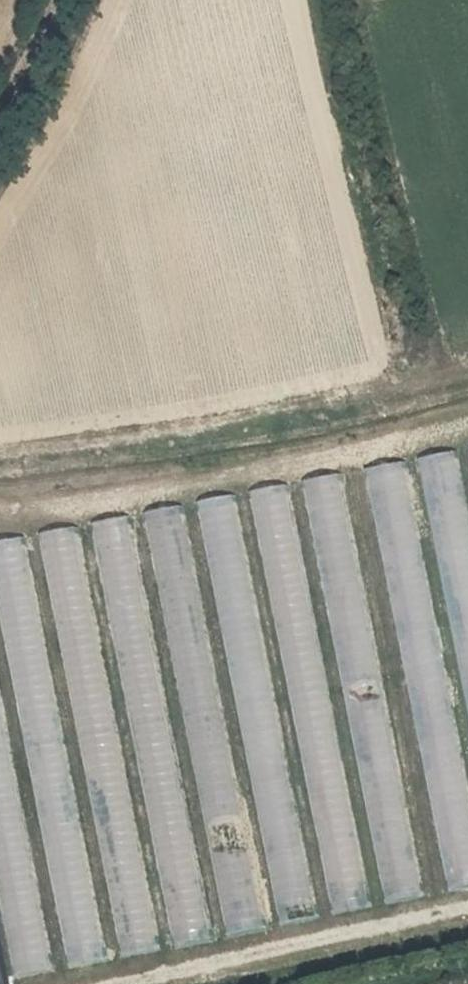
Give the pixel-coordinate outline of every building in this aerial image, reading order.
[(467,713),(467,478),(463,449),(424,455),(467,713)] [(370,467),(447,893),(467,889),(467,794),(408,460),(370,467)] [(419,899),(347,473),(309,480),(381,905),(419,899)] [(256,490),(329,916),(366,909),(292,484),(256,490)] [(237,495),(205,500),(275,925),(314,919),(275,684),(268,685),(237,495)] [(260,932),(187,505),(150,511),(224,938),(260,932)] [(174,948),(212,942),(132,516),(95,523),(174,948)] [(153,952),(82,524),(46,530),(117,958),(153,952)] [(29,536),(0,541),(0,585),(65,969),(101,963),(29,536)] [(16,980),(53,973),(0,687),(0,895),(16,980)]
